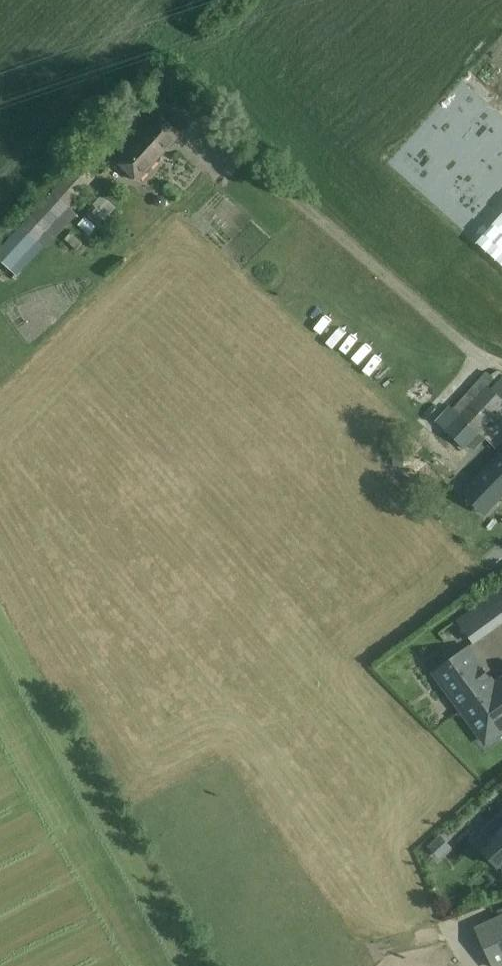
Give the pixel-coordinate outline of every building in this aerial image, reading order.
[(115,159),(138,181),(181,133),(158,112),(130,143),(125,138),(118,145),(123,150),(115,159)] [(0,248),(0,258),(18,274),(48,241),(51,243),(77,214),(69,206),(96,177),(79,161),(0,248)] [(100,211),(93,204),(85,213),(92,219),(100,211)] [(481,237),(501,256),(501,214),(481,237)] [(479,379),(438,424),(463,447),(501,405),(501,400),(479,379)] [(474,479),(463,491),(474,502),(486,490),(497,501),(501,496),(501,463),(495,456),(474,478),(474,479)] [(473,642),(482,635),(467,616),(459,622),(473,642)] [(496,685),(490,677),(491,677),(484,667),(483,668),(468,647),(445,663),(447,666),(436,674),(449,692),(457,686),(469,704),(496,685)] [(496,685),(469,704),(462,709),(462,710),(456,715),(463,711),(471,706),(483,723),(476,728),(486,742),(501,731),(501,680),(496,685)] [(483,830),(494,842),(484,852),(498,866),(501,862),(501,813),(483,830)] [(453,847),(441,835),(429,846),(440,859),(453,847)] [(477,931),(494,965),(497,965),(501,963),(501,919),(477,931)]
